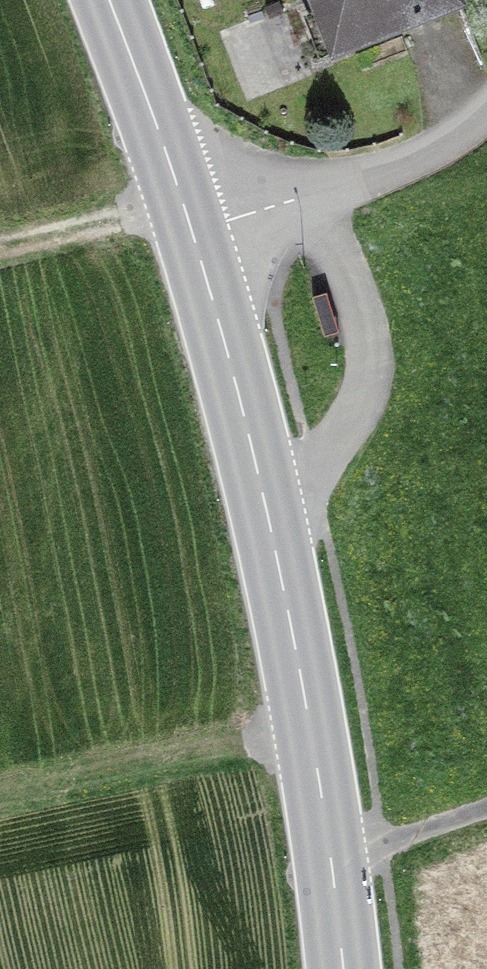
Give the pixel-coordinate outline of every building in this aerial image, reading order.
[(342,65),(461,18),(454,0),(316,0),(342,65)]
